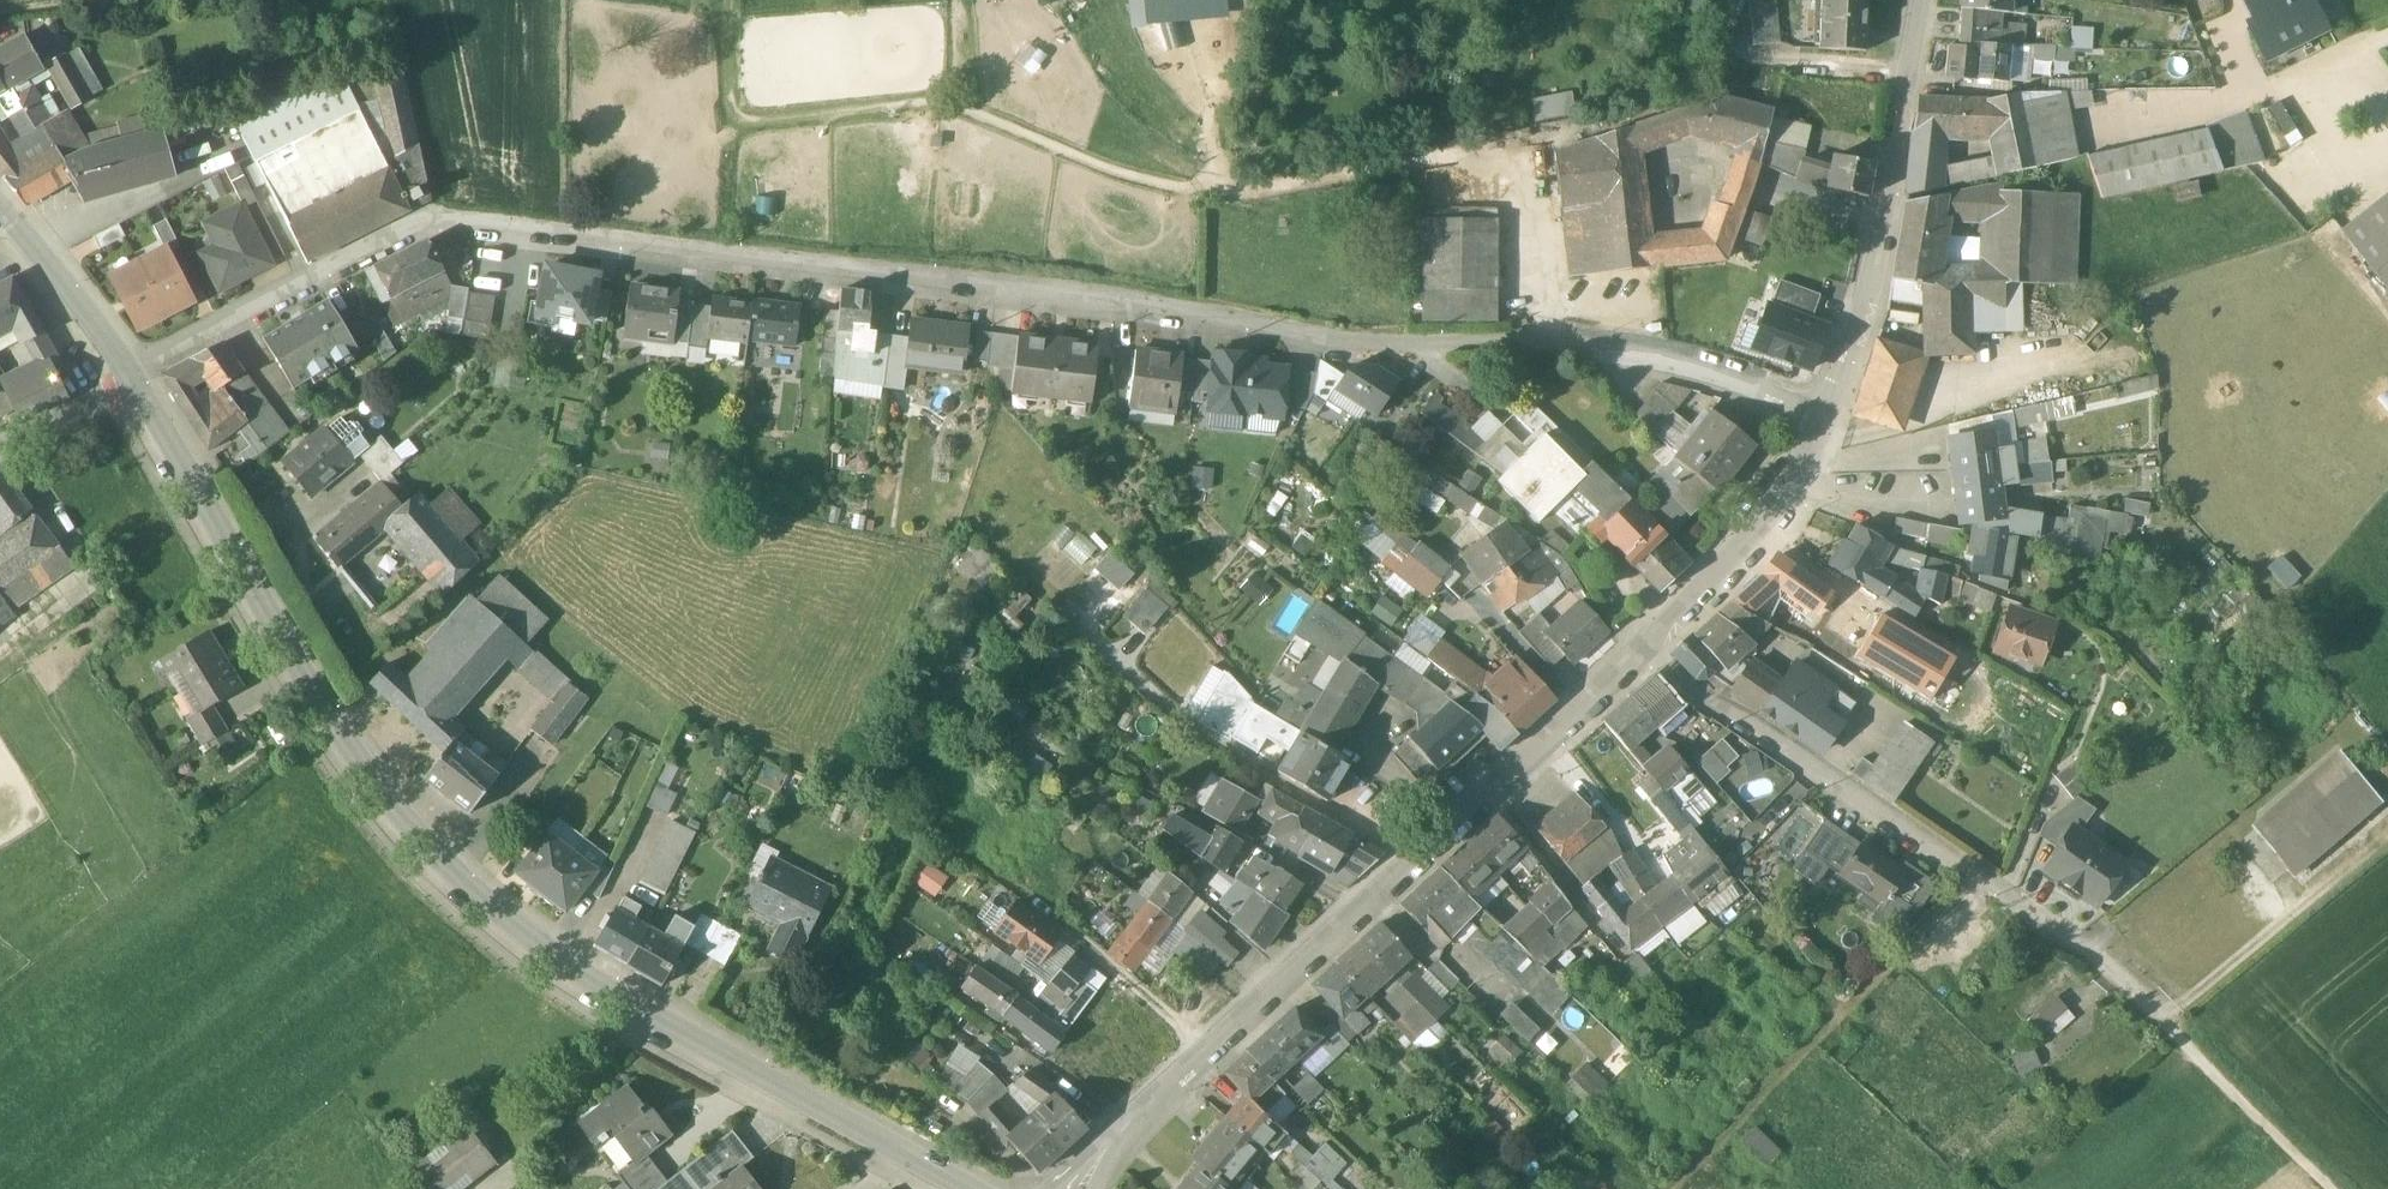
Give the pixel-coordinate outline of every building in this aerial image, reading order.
[(1136,23),(1171,19),(1169,0),(1134,0),(1136,23)] [(1756,47),(1781,44),(1775,0),(1750,0),(1756,47)] [(1822,50),(1867,52),(1870,0),(1869,0),(1824,0),(1822,50)] [(1962,10),(2002,14),(2010,14),(2011,0),(1962,0),(1962,10)] [(2251,4),(2260,22),(2252,26),(2268,55),(2327,24),(2314,0),(2259,0),(2251,4)] [(2002,14),(1962,10),(1959,43),(2009,48),(2009,47),(2010,25),(2001,24),(2002,14)] [(2025,26),(2010,25),(2009,47),(2023,47),(2025,26)] [(2076,27),(2075,49),(2096,49),(2096,27),(2076,27)] [(0,51),(0,83),(5,90),(5,91),(11,88),(44,70),(26,36),(0,51)] [(2009,48),(1959,43),(1959,47),(1948,45),(1946,76),(1977,80),(1977,77),(2006,81),(2009,48)] [(2072,49),(2057,48),(2057,54),(2057,56),(2062,56),(2072,56),(2072,49)] [(2057,56),(2057,54),(2052,54),(2052,57),(2051,82),(2051,88),(2060,88),(2062,56),(2057,56)] [(65,56),(50,64),(60,85),(76,76),(65,56)] [(2045,57),(2035,56),(2034,81),(2042,81),(2051,82),(2052,57),(2045,57)] [(401,65),(371,74),(387,134),(374,140),(386,163),(420,145),(401,65)] [(371,74),(231,113),(264,177),(300,159),(292,143),(305,136),(299,124),(352,96),(374,140),(387,134),(371,74)] [(76,76),(60,85),(74,112),(91,102),(76,76)] [(41,106),(31,87),(16,96),(37,130),(43,126),(57,118),(49,102),(41,106)] [(11,88),(5,91),(5,90),(0,93),(0,100),(25,141),(27,144),(32,146),(40,142),(50,137),(43,126),(37,130),(16,96),(11,88)] [(1535,96),(1537,119),(1572,116),(1570,93),(1535,96)] [(2062,93),(2021,94),(2036,168),(2075,159),(2062,93)] [(2021,94),(1986,101),(1994,139),(1998,156),(2002,175),(2036,168),(2021,94)] [(352,96),(299,124),(305,136),(292,143),(300,159),(264,177),(308,264),(411,211),(386,163),(374,140),(352,96)] [(1962,101),(1918,98),(1914,134),(1942,136),(1959,137),(1962,101)] [(1722,99),(1598,139),(1600,164),(1636,152),(1692,134),(1711,139),(1722,99)] [(1772,113),(1722,99),(1711,139),(1743,148),(1761,153),(1770,119),(1772,113)] [(11,149),(25,141),(0,100),(0,131),(11,149)] [(1986,101),(1962,101),(1959,137),(1994,139),(1986,101)] [(2298,130),(2280,101),(2268,109),(2286,137),(2298,130)] [(83,142),(67,112),(57,118),(43,126),(50,137),(57,149),(66,163),(88,152),(83,142)] [(2243,113),(2207,126),(2209,131),(2226,171),(2262,163),(2243,113)] [(154,115),(119,124),(120,130),(124,142),(159,133),(159,132),(154,115)] [(1812,129),(1770,119),(1761,153),(1758,164),(1796,181),(1801,164),(1802,164),(1812,129)] [(120,130),(83,142),(88,152),(124,142),(120,130)] [(0,131),(0,174),(5,180),(24,168),(11,149),(0,131)] [(124,142),(88,152),(66,163),(75,180),(72,182),(84,202),(156,182),(176,176),(164,131),(159,132),(159,133),(124,142)] [(2209,131),(2087,158),(2102,199),(2226,171),(2209,131)] [(1942,136),(1914,134),(1907,196),(1940,189),(1940,169),(1942,136)] [(50,137),(40,142),(48,155),(57,149),(50,137)] [(1598,139),(1554,154),(1561,211),(1563,211),(1604,205),(1600,164),(1598,139)] [(420,145),(386,163),(411,211),(432,201),(420,145)] [(1761,153),(1743,148),(1729,193),(1749,191),(1758,166),(1757,165),(1758,164),(1761,153)] [(24,168),(5,180),(27,208),(72,182),(75,180),(66,163),(57,149),(48,155),(24,168)] [(1636,152),(1600,164),(1604,205),(1642,200),(1636,152)] [(1998,156),(1940,169),(1940,189),(2002,175),(1998,156)] [(1874,164),(1835,157),(1832,172),(1829,190),(1868,198),(1874,164)] [(258,202),(238,164),(226,170),(242,204),(245,209),(258,202)] [(1802,164),(1801,164),(1796,181),(1829,190),(1832,172),(1802,164)] [(220,176),(208,181),(215,199),(227,194),(220,176)] [(2003,185),(1946,195),(1942,218),(1999,222),(2001,193),(2002,193),(2003,185)] [(1749,191),(1729,193),(1723,210),(1741,216),(1742,211),(1749,191)] [(2002,193),(2001,193),(1999,222),(1996,284),(2035,284),(2038,194),(2002,193)] [(2079,195),(2038,194),(2035,284),(2075,283),(2079,195)] [(1946,195),(1906,203),(1904,213),(1942,218),(1946,195)] [(2344,232),(2387,288),(2387,197),(2344,232)] [(1604,205),(1563,211),(1572,278),(1649,269),(1647,245),(1642,200),(1604,205)] [(242,204),(204,224),(222,260),(207,267),(220,293),(274,266),(245,209),(242,204)] [(1709,239),(1647,245),(1649,269),(1725,261),(1733,237),(1741,216),(1723,210),(1709,239)] [(1772,222),(1742,211),(1741,216),(1733,237),(1762,248),(1772,222)] [(1942,218),(1904,213),(1893,280),(1912,283),(1923,285),(1931,286),(1933,275),(1942,218)] [(167,221),(154,227),(167,251),(167,253),(180,246),(167,221)] [(1497,222),(1424,221),(1423,292),(1496,293),(1497,222)] [(120,225),(94,238),(101,250),(126,237),(120,225)] [(428,241),(376,267),(393,299),(446,273),(428,241)] [(167,251),(140,265),(166,315),(192,302),(167,253),(167,251)] [(140,265),(114,278),(139,328),(166,315),(140,265)] [(601,276),(545,265),(535,316),(592,327),(593,320),(598,292),(601,276)] [(446,273),(393,299),(384,303),(395,327),(419,315),(423,322),(449,309),(453,287),(446,273)] [(1971,274),(1933,275),(1931,286),(1923,285),(1923,305),(1923,356),(1923,357),(1927,357),(1972,356),(1971,274)] [(27,343),(46,333),(35,312),(16,277),(0,285),(0,340),(15,332),(22,346),(27,343)] [(1912,283),(1893,280),(1889,300),(1908,303),(1912,283)] [(1772,307),(1811,322),(1821,296),(1781,282),(1772,307)] [(1923,285),(1912,283),(1908,303),(1923,305),(1923,285)] [(469,289),(453,287),(449,309),(447,319),(464,322),(469,289)] [(681,293),(631,287),(625,339),(675,346),(675,344),(679,314),(681,293)] [(873,294),(842,291),(838,332),(869,334),(873,294)] [(613,295),(598,292),(593,320),(608,323),(613,295)] [(496,298),(469,293),(462,336),(489,340),(496,298)] [(753,305),(713,300),(712,307),(708,338),(748,343),(748,340),(753,305)] [(328,301),(264,340),(294,389),(358,351),(328,301)] [(801,309),(753,302),(753,305),(748,340),(796,347),(801,309)] [(712,307),(694,305),(688,345),(688,348),(707,350),(708,338),(712,307)] [(1759,351),(1812,371),(1827,328),(1811,322),(1772,307),(1769,307),(1761,328),(1767,330),(1759,351)] [(839,312),(825,311),(822,355),(836,355),(839,312)] [(692,316),(679,314),(675,344),(688,345),(692,316)] [(393,346),(375,317),(363,324),(381,353),(393,346)] [(1515,324),(1517,329),(1528,325),(1526,320),(1515,324)] [(969,330),(912,323),(909,340),(906,364),(908,365),(964,373),(969,330)] [(869,334),(838,332),(837,356),(835,378),(835,382),(871,385),(873,366),(877,337),(869,336),(869,334)] [(977,332),(974,361),(988,363),(992,334),(977,332)] [(4,378),(11,392),(0,398),(0,416),(8,412),(11,417),(20,413),(24,421),(66,398),(51,370),(63,364),(46,333),(27,343),(36,361),(4,378)] [(1019,338),(992,334),(988,363),(988,367),(1014,370),(1019,338)] [(891,338),(877,337),(873,366),(887,368),(891,338)] [(1098,348),(1019,337),(1014,370),(1011,395),(1090,406),(1098,348)] [(909,340),(891,338),(887,368),(884,387),(904,390),(908,365),(906,364),(909,340)] [(1923,356),(1877,341),(1852,416),(1902,432),(1927,357),(1923,357),(1923,356)] [(211,395),(207,390),(197,398),(180,365),(161,376),(189,421),(210,451),(240,428),(248,422),(223,389),(245,372),(224,343),(195,358),(216,391),(211,395)] [(381,353),(380,354),(385,362),(397,353),(393,346),(381,353)] [(1183,358),(1134,353),(1129,409),(1178,414),(1180,392),(1183,360),(1183,358)] [(1252,358),(1215,354),(1210,395),(1209,412),(1282,419),(1283,409),(1287,371),(1288,370),(1251,367),(1252,358)] [(836,355),(822,355),(821,378),(835,378),(837,356),(836,355)] [(523,363),(490,359),(489,364),(493,364),(492,374),(521,379),(523,363)] [(1198,361),(1183,360),(1180,392),(1195,393),(1198,361)] [(1214,362),(1198,361),(1195,393),(1210,395),(1214,362)] [(1345,377),(1321,361),(1318,374),(1314,394),(1326,402),(1334,389),(1336,391),(1344,378),(1345,377)] [(887,368),(873,366),(871,385),(884,387),(887,368)] [(1377,368),(1351,367),(1345,377),(1344,378),(1336,391),(1376,416),(1399,382),(1377,368)] [(11,392),(4,378),(0,371),(0,398),(11,392)] [(1318,374),(1287,371),(1283,409),(1305,410),(1314,394),(1318,374)] [(269,406),(245,372),(223,389),(248,422),(269,406)] [(2149,377),(2125,383),(2125,385),(2115,387),(2118,399),(2153,390),(2149,377)] [(1690,390),(1658,383),(1635,416),(1655,436),(1690,390)] [(1517,463),(1440,407),(1444,401),(1436,395),(1421,414),(1504,476),(1517,463)] [(1548,420),(1528,400),(1514,415),(1534,434),(1536,432),(1548,420)] [(2059,400),(2007,412),(2011,429),(2038,423),(2037,419),(2061,413),(2059,400)] [(269,406),(248,422),(268,449),(289,434),(269,406)] [(1757,447),(1710,411),(1675,458),(1718,493),(1719,494),(1757,447)] [(343,415),(284,465),(312,498),(354,463),(353,462),(360,456),(371,447),(343,415)] [(1989,416),(1947,426),(1949,439),(1993,433),(1989,416)] [(1592,462),(1548,420),(1536,432),(1542,438),(1545,435),(1582,472),(1592,462)] [(268,449),(248,422),(240,428),(252,446),(242,454),(250,463),(268,449)] [(1993,433),(1949,439),(1953,472),(1997,467),(1995,450),(1993,433)] [(1582,472),(1545,435),(1542,438),(1517,463),(1504,476),(1498,483),(1539,524),(1568,495),(1581,482),(1586,477),(1582,472)] [(371,447),(360,456),(373,471),(395,453),(382,437),(371,447)] [(2045,439),(2009,444),(2010,448),(1995,450),(1997,467),(2048,460),(2045,439)] [(1290,442),(1284,450),(1290,455),(1297,448),(1290,442)] [(241,452),(221,466),(228,476),(248,463),(241,452)] [(395,453),(373,471),(383,484),(393,477),(406,466),(395,453)] [(1718,493),(1675,458),(1649,485),(1665,500),(1653,511),(1674,533),(1718,493)] [(1632,500),(1592,462),(1582,472),(1586,477),(1581,482),(1608,508),(1600,516),(1607,523),(1604,526),(1612,535),(1637,563),(1665,537),(1631,501),(1632,500)] [(2051,462),(1997,467),(2000,486),(2034,483),(2034,485),(2054,483),(2051,462)] [(1997,467),(1953,472),(1959,525),(1969,523),(1978,523),(2004,520),(2004,513),(2000,486),(1997,467)] [(0,470),(0,518),(14,536),(37,519),(0,470)] [(1478,492),(1482,475),(1466,471),(1461,487),(1478,492)] [(1454,489),(1430,473),(1423,483),(1448,499),(1454,489)] [(403,489),(393,477),(383,484),(394,497),(403,489)] [(1608,508),(1581,482),(1568,495),(1574,501),(1559,516),(1583,534),(1597,546),(1612,535),(1604,526),(1607,523),(1600,516),(1608,508)] [(383,484),(315,540),(336,566),(387,524),(404,510),(403,509),(394,497),(383,484)] [(1500,519),(1454,489),(1448,499),(1496,530),(1505,523),(1506,520),(1502,517),(1500,519)] [(420,495),(403,509),(404,510),(387,524),(420,567),(426,563),(448,592),(479,564),(420,495)] [(2129,533),(2147,535),(2152,501),(2134,499),(2129,533)] [(2089,510),(2072,506),(2070,518),(2074,519),(2074,523),(2064,522),(2059,543),(2096,549),(2105,550),(2109,531),(2107,531),(2109,519),(2088,515),(2089,510)] [(2042,516),(2009,511),(2004,513),(2004,520),(2006,533),(2016,535),(2037,539),(2041,520),(2042,516)] [(1407,536),(1388,522),(1380,514),(1371,525),(1398,547),(1399,546),(1406,538),(1407,536)] [(0,547),(0,583),(5,587),(59,548),(37,519),(14,536),(0,547)] [(1929,525),(1897,519),(1894,534),(1928,540),(1929,525)] [(2004,520),(1978,523),(1979,529),(2006,533),(2004,520)] [(2064,522),(2041,520),(2037,539),(2059,543),(2064,522)] [(1529,552),(1505,523),(1496,530),(1483,539),(1506,568),(1529,552)] [(1969,523),(1959,525),(1960,530),(1960,534),(1970,534),(1969,523)] [(1978,523),(1969,523),(1970,534),(1968,552),(1975,553),(1979,529),(1978,523)] [(1960,530),(1929,525),(1928,540),(1961,545),(1960,534),(1960,530)] [(1888,546),(1857,527),(1848,542),(1879,561),(1888,546)] [(2006,533),(1979,529),(1975,553),(1972,572),(1981,574),(2009,579),(2016,535),(2006,533)] [(1692,565),(1665,536),(1637,563),(1663,591),(1692,565)] [(1417,546),(1406,538),(1399,546),(1410,555),(1417,546)] [(1483,539),(1461,555),(1482,585),(1506,568),(1483,539)] [(2059,543),(2037,539),(2035,548),(2057,554),(2059,543)] [(1848,542),(1844,540),(1829,565),(1864,586),(1874,569),(1879,561),(1848,542)] [(1451,568),(1419,543),(1417,546),(1410,555),(1441,580),(1451,568)] [(2096,549),(2059,543),(2057,554),(2056,561),(2092,567),(2096,549)] [(1561,557),(1541,544),(1537,546),(1558,576),(1555,577),(1566,592),(1579,584),(1569,568),(1567,569),(1561,557)] [(1787,545),(1760,581),(1759,580),(1746,592),(1761,605),(1779,588),(1811,611),(1834,579),(1787,545)] [(1410,555),(1399,546),(1398,547),(1391,557),(1401,566),(1410,555)] [(1506,568),(1482,585),(1503,614),(1555,577),(1558,576),(1537,546),(1529,552),(1506,568)] [(1897,551),(1888,546),(1879,561),(1894,564),(1897,551)] [(0,591),(0,611),(3,615),(72,565),(59,548),(5,587),(0,591)] [(989,559),(978,549),(969,559),(980,569),(989,559)] [(1925,557),(1897,551),(1894,564),(1919,570),(1923,570),(1925,560),(1925,557)] [(1441,580),(1410,555),(1401,566),(1399,569),(1431,593),(1441,580)] [(1942,563),(1925,560),(1923,570),(1941,574),(1942,563)] [(1897,583),(1874,569),(1864,586),(1915,617),(1926,599),(1915,595),(1897,583)] [(1923,570),(1919,570),(1915,595),(1926,599),(1940,605),(1943,592),(1947,576),(1941,574),(1923,570)] [(1256,572),(1243,589),(1262,605),(1276,588),(1256,572)] [(2009,579),(1981,574),(1980,582),(2007,591),(2009,579)] [(1963,582),(1947,576),(1943,592),(1959,598),(1963,582)] [(1154,581),(1127,616),(1151,634),(1178,600),(1154,581)] [(1963,582),(1959,598),(1992,612),(1998,597),(1963,582)] [(1023,590),(998,619),(1014,633),(1023,623),(1015,616),(1031,598),(1023,590)] [(1761,605),(1746,592),(1733,603),(1749,616),(1761,605)] [(517,637),(473,597),(443,629),(456,642),(441,658),(473,687),(502,655),(501,654),(517,637)] [(1331,612),(1316,602),(1304,622),(1319,632),(1331,612)] [(1733,603),(1696,638),(1717,660),(1725,669),(1738,658),(1755,642),(1770,626),(1768,624),(1749,616),(1733,603)] [(1554,631),(1548,637),(1567,656),(1575,664),(1609,633),(1581,605),(1554,631)] [(1774,615),(1761,605),(1749,616),(1768,624),(1774,615)] [(1881,606),(1850,658),(1935,708),(1966,656),(1881,606)] [(10,624),(3,615),(0,611),(0,630),(10,624)] [(1836,623),(1811,611),(1795,639),(1812,648),(1820,652),(1836,623)] [(2053,626),(2010,611),(1998,645),(2002,655),(2014,659),(2018,657),(2036,663),(2041,660),(2053,626)] [(1554,631),(1539,615),(1518,634),(1552,671),(1567,656),(1548,637),(1554,631)] [(1319,632),(1304,622),(1297,633),(1312,643),(1319,632)] [(456,642),(443,629),(427,646),(434,653),(435,652),(441,658),(456,642)] [(244,688),(210,633),(161,663),(176,688),(181,685),(197,712),(199,715),(213,707),(244,688)] [(1312,643),(1297,633),(1284,654),(1300,663),(1312,643)] [(1716,662),(1691,635),(1671,654),(1696,680),(1707,680),(1711,676),(1715,672),(1716,662)] [(1394,658),(1364,636),(1346,660),(1355,667),(1357,666),(1366,673),(1364,675),(1377,684),(1394,658)] [(535,653),(517,637),(501,654),(502,655),(519,670),(535,653)] [(1434,647),(1423,639),(1415,650),(1427,658),(1434,647)] [(1462,660),(1438,642),(1434,647),(1427,658),(1452,677),(1462,660)] [(434,653),(407,683),(388,666),(371,685),(446,754),(455,743),(458,739),(447,729),(451,725),(444,719),(473,687),(441,658),(435,652),(434,653)] [(571,686),(535,653),(519,670),(556,704),(571,686)] [(1300,663),(1284,654),(1277,666),(1292,675),(1300,663)] [(1423,679),(1394,658),(1377,684),(1376,686),(1405,705),(1423,679)] [(1738,658),(1725,669),(1717,660),(1716,662),(1715,672),(1711,676),(1730,688),(1747,665),(1738,658)] [(1494,678),(1474,693),(1495,709),(1514,729),(1517,733),(1555,699),(1519,659),(1494,678)] [(1320,703),(1320,704),(1352,723),(1376,686),(1377,684),(1364,675),(1366,673),(1357,666),(1355,667),(1346,660),(1325,696),(1320,703)] [(1482,680),(1471,672),(1474,668),(1462,660),(1452,677),(1456,680),(1474,693),(1494,678),(1487,673),(1482,680)] [(1780,686),(1750,661),(1747,665),(1730,688),(1763,712),(1780,686)] [(1855,704),(1797,663),(1781,686),(1780,686),(1763,712),(1822,753),(1855,704)] [(1231,675),(1213,706),(1206,702),(1195,721),(1225,738),(1227,735),(1232,738),(1253,704),(1254,701),(1231,675)] [(1423,679),(1405,705),(1418,714),(1435,688),(1423,679)] [(1680,707),(1655,679),(1632,698),(1657,727),(1679,708),(1680,707)] [(1474,693),(1456,680),(1445,695),(1435,688),(1418,714),(1419,731),(1394,755),(1418,781),(1424,774),(1433,785),(1475,747),(1469,741),(1481,731),(1495,746),(1514,729),(1495,709),(1474,693)] [(1325,696),(1307,685),(1303,692),(1320,703),(1325,696)] [(556,704),(534,731),(553,747),(589,701),(571,686),(556,704)] [(1320,703),(1303,692),(1294,705),(1294,707),(1302,712),(1303,711),(1312,717),(1320,704),(1320,703)] [(1657,727),(1632,698),(1604,722),(1629,752),(1637,745),(1656,728),(1657,727)] [(1302,712),(1294,707),(1294,705),(1288,701),(1278,718),(1288,725),(1302,733),(1312,717),(1303,711),(1302,712)] [(1288,725),(1253,704),(1232,738),(1258,754),(1267,739),(1276,745),(1288,725)] [(1352,723),(1320,704),(1312,717),(1302,733),(1334,752),(1352,723)] [(213,707),(199,715),(197,712),(186,719),(203,746),(227,731),(213,707)] [(1657,727),(1656,728),(1664,737),(1687,717),(1679,708),(1657,727)] [(2031,709),(2018,741),(2046,753),(2056,721),(2031,709)] [(1906,724),(1877,766),(1885,771),(1906,786),(1935,744),(1906,724)] [(1302,733),(1288,725),(1276,745),(1290,753),(1279,772),(1328,802),(1351,763),(1333,752),(1334,752),(1302,733)] [(476,744),(462,733),(458,739),(455,743),(468,753),(476,744)] [(1739,757),(1723,740),(1710,751),(1726,769),(1727,768),(1739,757)] [(468,753),(455,743),(446,754),(426,780),(470,815),(499,777),(468,753)] [(1653,764),(1637,745),(1629,752),(1645,770),(1653,764)] [(1001,758),(983,746),(978,754),(996,766),(1001,758)] [(2342,747),(2255,819),(2301,874),(2387,801),(2342,747)] [(1701,785),(1670,749),(1653,764),(1645,770),(1660,788),(1676,807),(1701,785)] [(2262,758),(2248,750),(2242,759),(2257,767),(2262,758)] [(1726,769),(1710,751),(1698,763),(1717,784),(1730,772),(1727,768),(1726,769)] [(1876,768),(1863,758),(1852,774),(1873,788),(1885,771),(1877,766),(1876,768)] [(2078,760),(2056,777),(2074,799),(2095,782),(2078,760)] [(1906,786),(1885,771),(1873,788),(1894,803),(1906,786)] [(1224,780),(1204,813),(1224,824),(1234,809),(1244,793),(1224,780)] [(667,789),(655,783),(645,805),(656,811),(666,789),(667,789)] [(1701,785),(1676,807),(1691,827),(1692,828),(1720,808),(1701,785)] [(1691,827),(1676,807),(1660,788),(1649,797),(1697,857),(1708,848),(1692,828),(1691,827)] [(666,789),(656,811),(668,816),(678,795),(666,789)] [(1318,818),(1273,792),(1261,809),(1277,821),(1270,835),(1300,853),(1318,818)] [(1575,794),(1534,828),(1565,863),(1604,828),(1575,794)] [(2077,797),(2044,824),(2039,836),(2058,849),(2073,827),(2081,832),(2096,810),(2077,797)] [(1087,817),(1076,809),(1069,819),(1081,826),(1087,817)] [(1245,817),(1234,809),(1224,824),(1236,831),(1245,817)] [(1211,840),(1193,828),(1190,833),(1181,827),(1184,822),(1173,815),(1163,830),(1201,857),(1211,840)] [(1525,847),(1498,817),(1470,842),(1497,872),(1505,865),(1525,847)] [(1351,837),(1318,818),(1300,853),(1330,871),(1342,850),(1351,837)] [(541,819),(523,842),(535,851),(547,834),(552,828),(541,819)] [(673,821),(641,884),(665,896),(696,832),(673,821)] [(1846,843),(1823,827),(1805,852),(1828,868),(1846,843)] [(2081,832),(2073,827),(2058,849),(2043,871),(2062,884),(2064,883),(2076,892),(2077,894),(2096,907),(2126,863),(2081,832)] [(1241,841),(1218,829),(1211,840),(1201,857),(1223,872),(1241,841)] [(535,851),(517,874),(528,883),(526,886),(539,896),(572,853),(547,834),(535,851)] [(1384,857),(1351,837),(1342,850),(1371,868),(1384,857)] [(1470,842),(1441,869),(1460,888),(1470,897),(1485,883),(1496,873),(1497,872),(1470,842)] [(1905,873),(1862,844),(1839,876),(1864,893),(1883,906),(1906,874),(1905,873)] [(1697,857),(1675,874),(1695,900),(1728,874),(1708,848),(1697,857)] [(1371,868),(1342,850),(1330,871),(1326,878),(1348,889),(1371,868)] [(1646,898),(1658,889),(1633,851),(1622,858),(1624,862),(1646,898)] [(572,853),(539,896),(553,906),(555,904),(566,912),(585,889),(597,872),(572,853)] [(1532,856),(1521,865),(1533,879),(1544,869),(1532,856)] [(1275,871),(1253,857),(1245,869),(1244,870),(1265,886),(1275,871)] [(1622,858),(1609,866),(1614,874),(1620,870),(1618,866),(1624,862),(1622,858)] [(938,896),(952,876),(926,859),(913,879),(938,896)] [(831,891),(771,860),(764,874),(760,872),(757,878),(761,880),(753,896),(788,914),(769,951),(793,963),(807,936),(809,937),(831,891)] [(1646,898),(1624,862),(1618,866),(1620,870),(1614,874),(1632,899),(1632,900),(1637,905),(1641,902),(1646,898)] [(1505,865),(1496,873),(1506,885),(1510,881),(1507,878),(1512,873),(1505,865)] [(597,872),(585,889),(599,900),(612,873),(602,866),(597,872)] [(1906,874),(1883,906),(1864,893),(1862,895),(1880,907),(1871,920),(1894,935),(1912,910),(1918,914),(1939,885),(1910,866),(1905,873),(1906,874)] [(1265,886),(1244,870),(1245,869),(1243,868),(1236,880),(1256,894),(1259,896),(1265,886)] [(1300,884),(1276,869),(1275,871),(1265,886),(1259,896),(1282,912),(1283,912),(1300,884)] [(1441,869),(1401,906),(1419,926),(1460,888),(1441,869)] [(1496,873),(1485,883),(1498,897),(1509,888),(1506,885),(1496,873)] [(1170,874),(1149,903),(1172,920),(1192,893),(1170,874)] [(1728,874),(1695,900),(1700,907),(1733,881),(1728,874)] [(1622,908),(1597,877),(1582,889),(1611,925),(1626,913),(1622,908)] [(1646,898),(1641,902),(1661,927),(1691,903),(1671,878),(1658,889),(1646,898)] [(1256,894),(1236,880),(1222,900),(1229,906),(1228,907),(1231,909),(1232,908),(1239,914),(1256,894)] [(1485,883),(1470,897),(1483,911),(1498,897),(1485,883)] [(1553,883),(1531,904),(1552,925),(1563,915),(1572,907),(1553,883)] [(1732,883),(1700,907),(1710,920),(1742,896),(1732,883)] [(1460,888),(1419,926),(1441,950),(1457,936),(1483,911),(1470,897),(1460,888)] [(1192,893),(1172,920),(1184,929),(1185,930),(1200,913),(1206,905),(1192,893)] [(1259,896),(1256,894),(1239,914),(1233,922),(1265,949),(1288,915),(1283,912),(1282,912),(1259,896)] [(643,906),(625,896),(617,910),(635,920),(643,906)] [(1626,913),(1611,925),(1632,951),(1661,927),(1641,902),(1637,905),(1632,900),(1622,908),(1626,913)] [(1172,920),(1149,903),(1127,932),(1150,949),(1172,920)] [(1691,903),(1661,927),(1675,944),(1704,920),(1691,903)] [(1049,927),(1017,904),(997,931),(1040,962),(1060,935),(1048,927),(1049,927)] [(1517,917),(1504,930),(1513,939),(1525,950),(1552,925),(1531,904),(1517,917)] [(1585,921),(1572,907),(1563,915),(1576,929),(1585,921)] [(617,910),(612,918),(607,915),(600,927),(606,930),(596,947),(626,965),(648,927),(635,920),(617,910)] [(1504,930),(1483,911),(1457,936),(1466,945),(1472,939),(1484,950),(1504,930)] [(719,923),(702,913),(686,942),(703,952),(714,932),(719,923)] [(1226,935),(1200,913),(1185,930),(1189,933),(1230,967),(1239,956),(1221,941),(1226,935)] [(1525,950),(1525,951),(1541,966),(1563,945),(1576,929),(1563,915),(1552,925),(1525,950)] [(1172,920),(1150,949),(1127,932),(1110,954),(1133,972),(1139,963),(1157,976),(1168,961),(1162,957),(1169,949),(1174,953),(1189,933),(1185,930),(1184,929),(1172,920)] [(742,936),(719,923),(714,932),(703,952),(726,965),(742,936)] [(1411,956),(1381,924),(1361,942),(1391,975),(1401,965),(1411,956)] [(648,927),(626,965),(661,985),(683,947),(648,927)] [(1504,930),(1484,950),(1494,959),(1513,939),(1504,930)] [(1513,939),(1494,959),(1521,986),(1525,982),(1533,991),(1550,974),(1541,966),(1525,951),(1525,950),(1513,939)] [(1391,975),(1361,942),(1336,964),(1366,997),(1380,985),(1391,975)] [(1017,964),(1000,951),(991,966),(1007,978),(1017,964)] [(1674,998),(1637,953),(1622,965),(1657,1009),(1674,998)] [(1070,959),(1051,982),(1054,985),(1068,997),(1072,992),(1087,973),(1070,959)] [(1459,982),(1437,960),(1427,971),(1449,992),(1459,982)] [(1366,997),(1336,964),(1313,985),(1336,1010),(1343,1018),(1356,1007),(1366,997)] [(1412,976),(1401,965),(1391,975),(1401,986),(1412,976)] [(1657,1010),(1622,966),(1611,976),(1646,1019),(1657,1010)] [(1016,995),(976,968),(961,987),(988,1008),(985,1012),(997,1021),(1001,1015),(1016,995)] [(953,979),(940,970),(932,981),(945,991),(953,979)] [(1533,991),(1531,993),(1542,1002),(1560,984),(1550,974),(1533,991)] [(1401,986),(1391,975),(1380,985),(1391,995),(1401,986)] [(1429,991),(1413,975),(1412,976),(1401,986),(1417,1002),(1429,991)] [(1054,985),(1044,997),(1064,1014),(1078,997),(1072,992),(1068,997),(1054,985)] [(1391,995),(1390,997),(1405,1012),(1417,1002),(1401,986),(1391,995)] [(1448,1010),(1429,991),(1417,1002),(1436,1021),(1448,1010)] [(1066,1033),(1016,995),(1001,1015),(1052,1051),(1056,1046),(1057,1046),(1066,1033)] [(1436,1021),(1417,1002),(1405,1012),(1409,1016),(1410,1014),(1427,1030),(1436,1021)] [(1503,1018),(1535,1040),(1545,1025),(1514,1003),(1503,1018)] [(1366,1019),(1356,1007),(1343,1018),(1354,1030),(1356,1029),(1366,1019)] [(1322,1038),(1295,1009),(1270,1031),(1297,1061),(1322,1038)] [(2066,1009),(2049,1025),(2057,1035),(2075,1019),(2066,1009)] [(1343,1018),(1336,1010),(1325,1021),(1331,1028),(1348,1044),(1360,1033),(1356,1029),(1354,1030),(1343,1018)] [(1420,1036),(1402,1019),(1395,1026),(1413,1043),(1420,1036)] [(1297,1061),(1270,1031),(1246,1053),(1273,1083),(1297,1061)] [(1492,1048),(1510,1067),(1525,1053),(1507,1034),(1492,1048)] [(2015,1057),(2022,1074),(2045,1063),(2037,1046),(2015,1057)] [(1273,1083),(1246,1053),(1224,1073),(1261,1114),(1263,1116),(1264,1115),(1285,1096),(1273,1083)] [(965,1074),(950,1089),(968,1101),(985,1084),(993,1075),(977,1061),(965,1074)] [(1569,1084),(1593,1105),(1612,1083),(1589,1062),(1569,1084)] [(1315,1071),(1309,1063),(1304,1068),(1311,1075),(1315,1071)] [(949,1065),(938,1081),(950,1089),(965,1074),(949,1065)] [(1061,1090),(1031,1070),(1014,1085),(1045,1106),(1057,1095),(1073,1112),(1077,1108),(1061,1090)] [(994,1075),(985,1084),(996,1096),(1000,1100),(1009,1092),(994,1075)] [(1330,1093),(1311,1075),(1298,1088),(1316,1106),(1330,1093)] [(968,1101),(967,1103),(976,1114),(996,1096),(985,1084),(968,1101)] [(645,1105),(629,1085),(580,1123),(596,1144),(614,1131),(637,1161),(637,1162),(650,1153),(650,1154),(656,1149),(654,1147),(674,1132),(664,1119),(655,1126),(641,1108),(645,1105)] [(1073,1112),(1057,1095),(1045,1106),(1032,1117),(1062,1150),(1087,1128),(1073,1112)] [(1285,1096),(1264,1115),(1276,1125),(1296,1107),(1285,1096)] [(1243,1098),(1227,1117),(1263,1149),(1272,1157),(1289,1138),(1263,1116),(1261,1114),(1243,1098)] [(1019,1129),(996,1102),(980,1117),(1006,1147),(1008,1147),(1011,1144),(1007,1140),(1019,1129)] [(1019,1129),(1007,1140),(1011,1144),(1037,1172),(1062,1150),(1032,1117),(1019,1129)] [(1227,1117),(1191,1159),(1199,1166),(1200,1165),(1228,1188),(1230,1188),(1263,1149),(1227,1117)] [(412,1170),(427,1188),(465,1188),(495,1165),(465,1127),(412,1170)] [(1744,1144),(1775,1162),(1785,1145),(1754,1127),(1744,1144)] [(733,1130),(703,1154),(724,1180),(742,1165),(744,1167),(755,1158),(733,1130)] [(637,1162),(637,1161),(620,1174),(628,1185),(623,1188),(658,1188),(671,1179),(650,1154),(650,1153),(637,1162)] [(685,1168),(701,1188),(712,1188),(724,1180),(703,1154),(685,1168)] [(712,1188),(761,1188),(744,1167),(742,1165),(724,1180),(712,1188)] [(1200,1165),(1199,1166),(1179,1188),(1228,1188),(1200,1165)] [(658,1188),(701,1188),(685,1168),(671,1179),(658,1188)] [(1297,1179),(1308,1188),(1315,1188),(1321,1182),(1306,1168),(1297,1179)]
